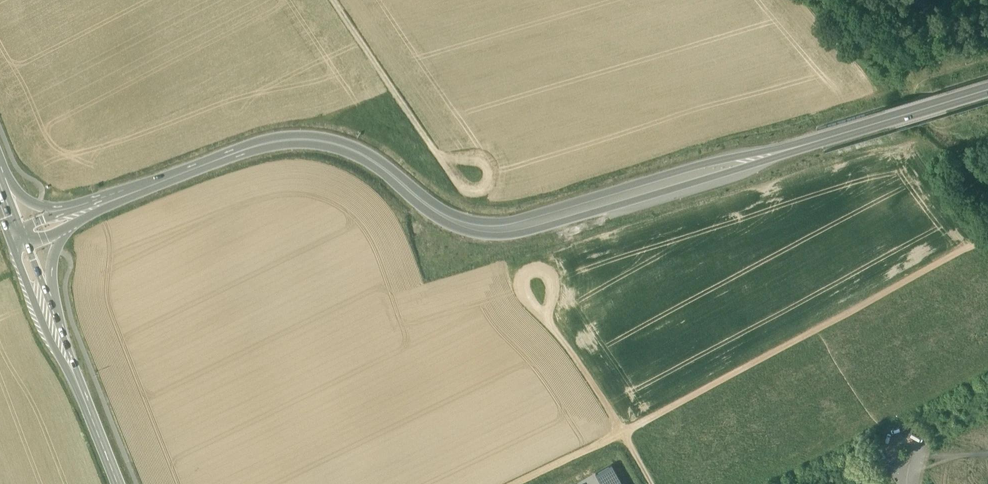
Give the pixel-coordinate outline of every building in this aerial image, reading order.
[(611,463),(596,472),(602,483),(623,483),(611,463)]
